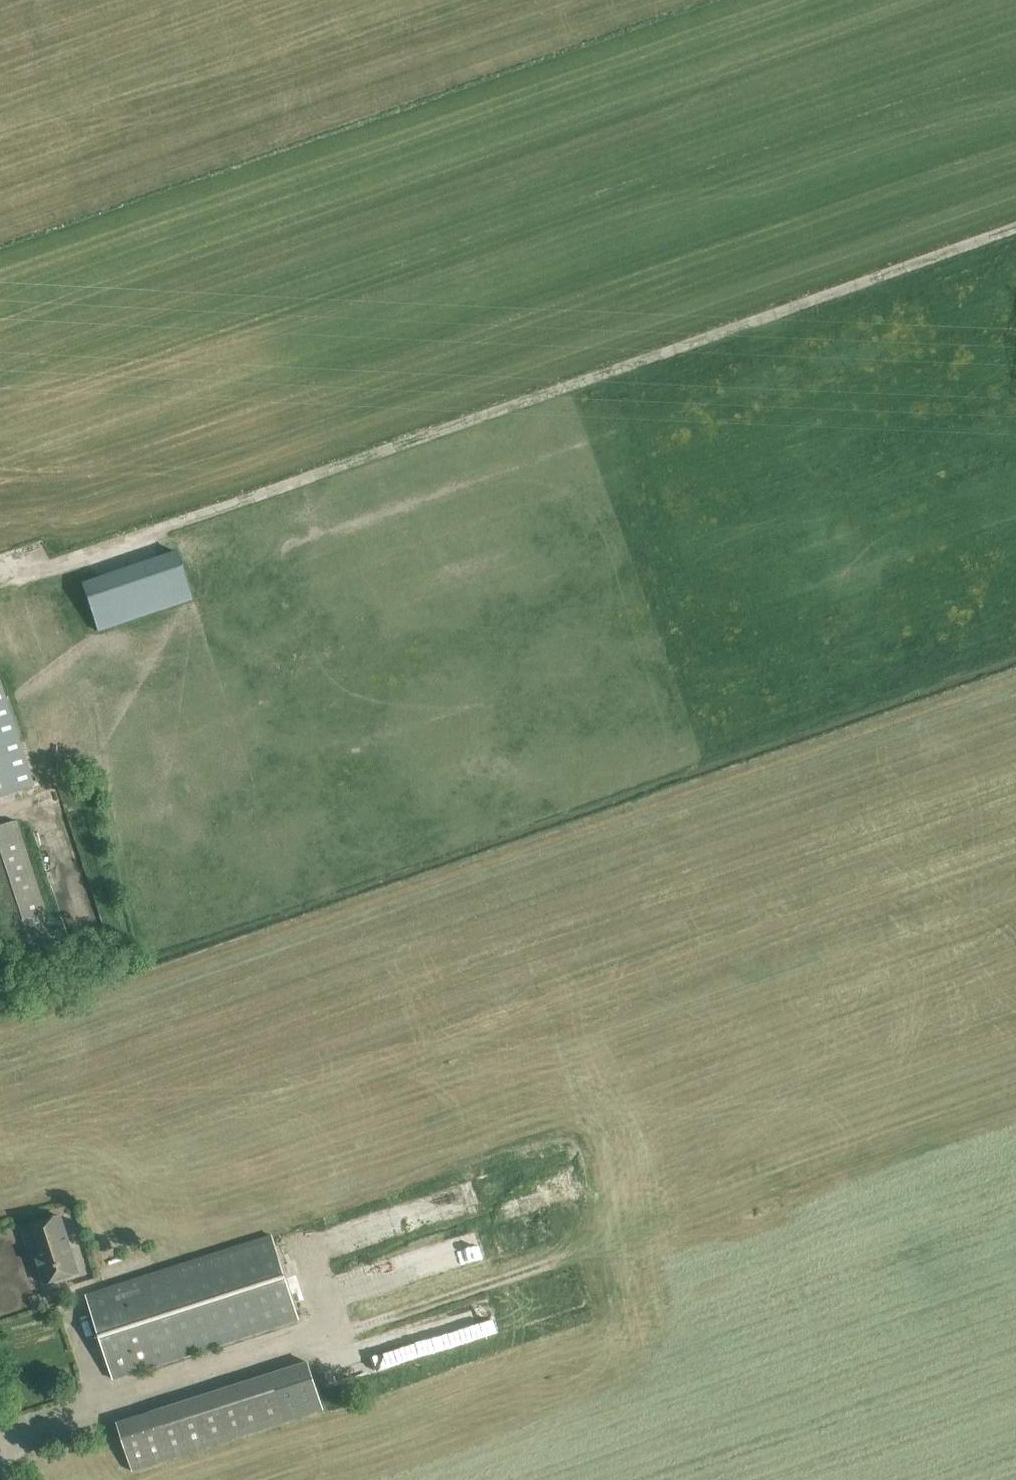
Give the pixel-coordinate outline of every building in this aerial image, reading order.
[(174,550),(81,582),(97,630),(191,598),(174,550)] [(34,785),(0,679),(0,796),(34,785)] [(23,948),(54,938),(15,820),(0,825),(0,943),(4,954),(23,948)] [(45,1284),(64,1278),(78,1273),(60,1216),(22,1229),(28,1246),(32,1245),(45,1284)] [(112,1378),(131,1372),(299,1319),(272,1236),(86,1295),(112,1378)] [(324,1411),(310,1363),(273,1374),(288,1422),(324,1411)] [(132,1471),(151,1464),(285,1421),(270,1374),(117,1423),(132,1471)]
